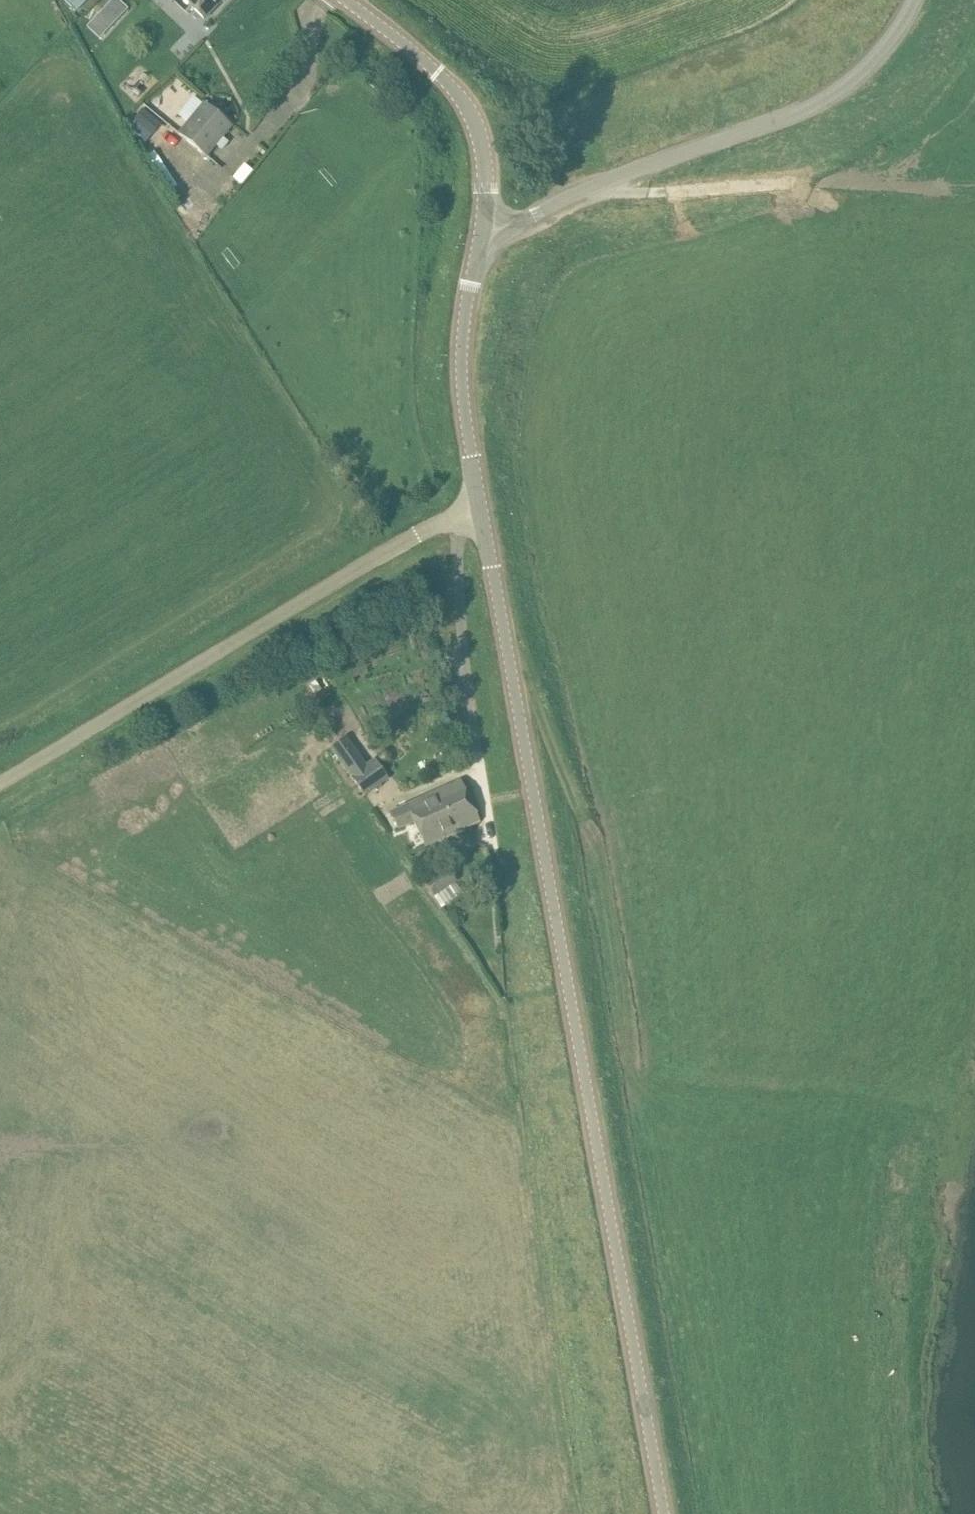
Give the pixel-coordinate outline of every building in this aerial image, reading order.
[(77,11),(84,3),(81,0),(65,0),(77,11)] [(86,28),(97,39),(127,9),(117,0),(113,0),(86,28)] [(188,14),(193,9),(204,19),(222,0),(173,0),(188,14)] [(233,126),(204,102),(178,134),(207,158),(233,126)] [(136,122),(152,135),(161,124),(143,109),(134,120),(136,122)] [(366,766),(346,738),(332,748),(364,795),(387,779),(374,760),(366,766)] [(439,837),(440,840),(480,821),(461,780),(433,793),(441,811),(435,814),(444,834),(439,837)] [(441,811),(433,793),(392,812),(400,829),(415,823),(425,846),(440,840),(439,837),(444,834),(435,814),(441,811)] [(457,882),(445,865),(442,867),(424,882),(434,897),(457,882)]
